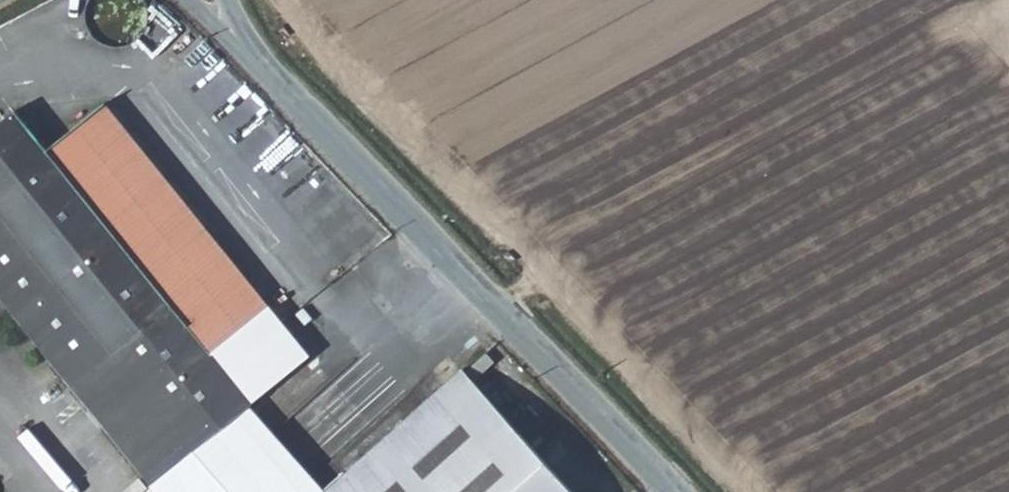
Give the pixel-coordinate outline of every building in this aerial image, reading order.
[(39,6),(30,14),(37,22),(46,14),(39,6)] [(48,144),(188,309),(240,265),(100,101),(48,144)] [(86,394),(188,309),(48,144),(17,108),(0,122),(0,292),(86,394)] [(217,344),(271,301),(240,265),(188,309),(217,344)] [(166,490),(270,402),(262,392),(312,350),(271,301),(217,344),(188,309),(86,394),(166,490)] [(490,340),(472,356),(482,367),(499,351),(490,340)] [(465,359),(335,479),(270,402),(166,490),(167,491),(584,491),(465,359)]
